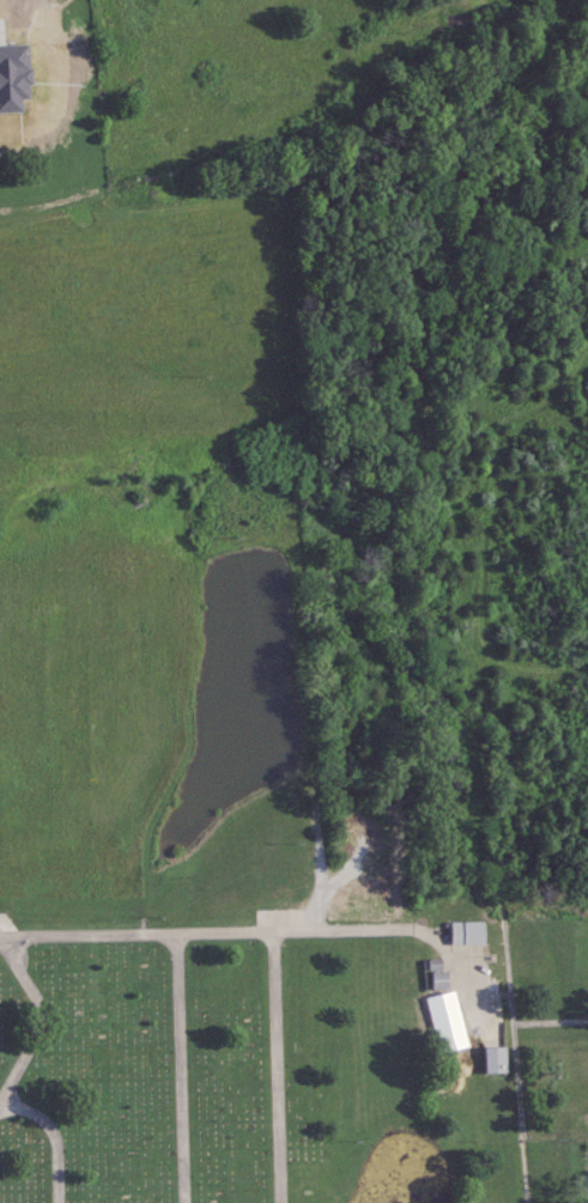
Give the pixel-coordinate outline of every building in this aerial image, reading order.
[(22,112),(22,99),(31,99),(29,44),(0,45),(0,113),(22,112)] [(485,920),(452,921),(452,944),(486,943),(485,920)] [(507,1072),(506,1046),(485,1046),(486,1073),(507,1072)]
